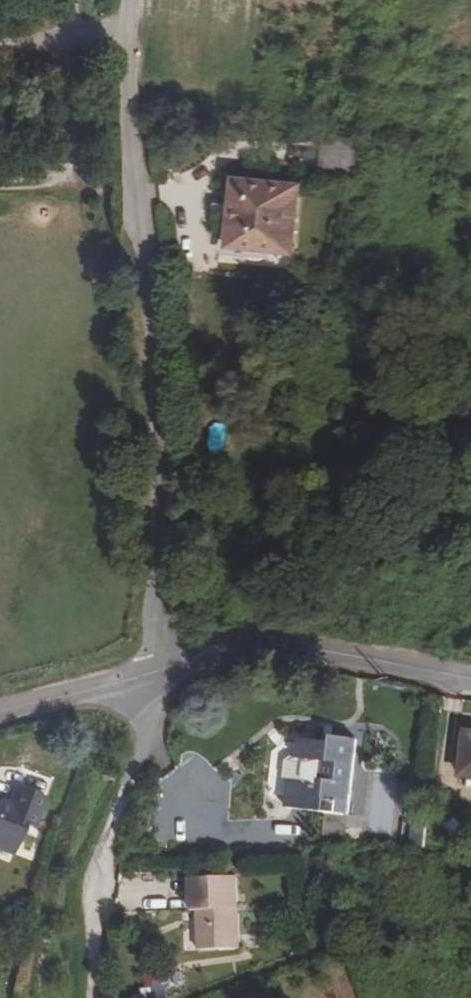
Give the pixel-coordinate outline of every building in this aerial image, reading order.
[(240,180),(235,243),(298,249),(303,185),(240,180)] [(470,777),(470,734),(467,733),(462,776),(470,777)] [(287,778),(289,782),(286,809),(337,815),(339,802),(350,804),(357,740),(329,737),(328,742),(323,741),(300,738),(297,760),(292,760),(289,763),(287,778)] [(8,803),(0,801),(0,847),(2,847),(4,841),(18,846),(26,822),(35,825),(46,792),(51,777),(20,767),(8,803)] [(349,816),(350,804),(339,802),(337,815),(349,816)] [(413,848),(424,848),(426,830),(415,828),(413,848)] [(4,841),(2,847),(16,852),(18,846),(4,841)] [(235,875),(189,879),(191,911),(198,911),(199,921),(203,920),(204,927),(199,928),(201,951),(241,947),(235,875)] [(174,997),(166,970),(142,977),(147,997),(174,997)]
